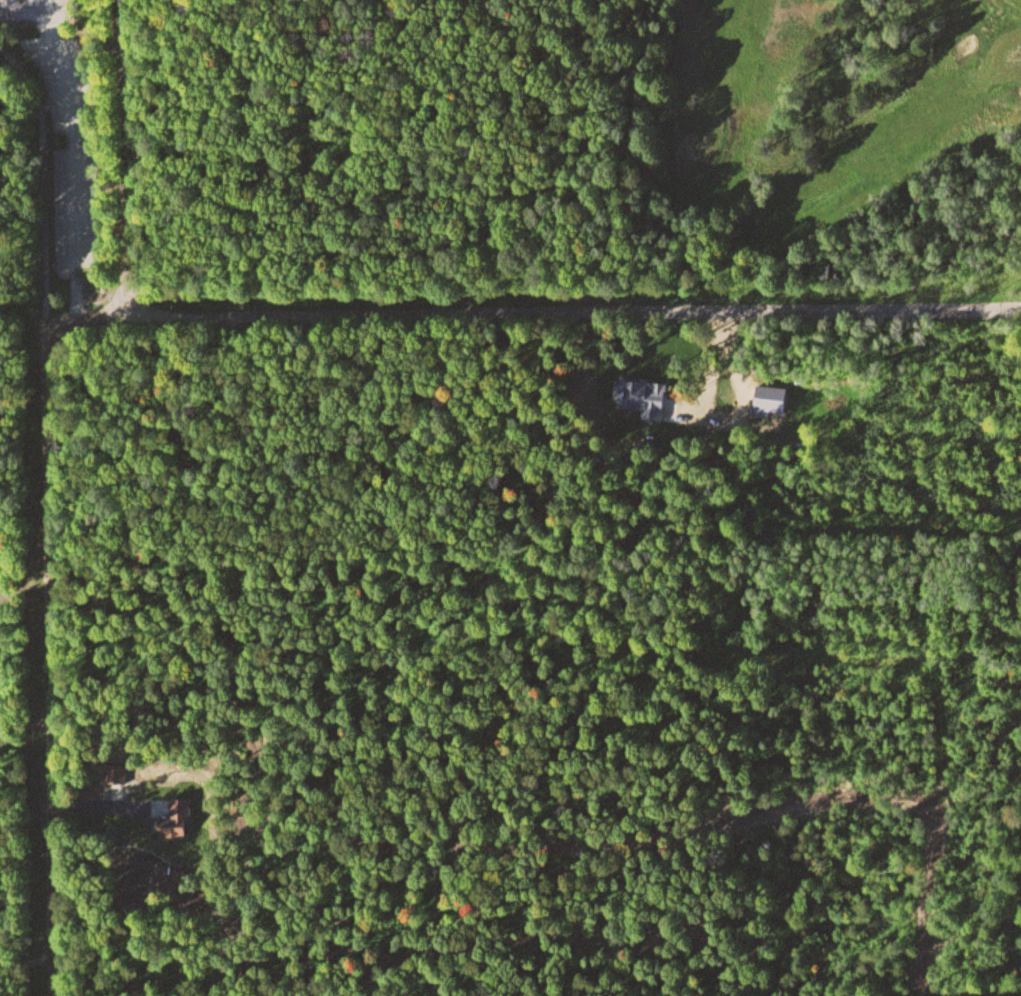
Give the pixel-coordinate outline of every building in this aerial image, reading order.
[(169,836),(203,837),(203,799),(191,799),(191,816),(170,815),(169,836)]
